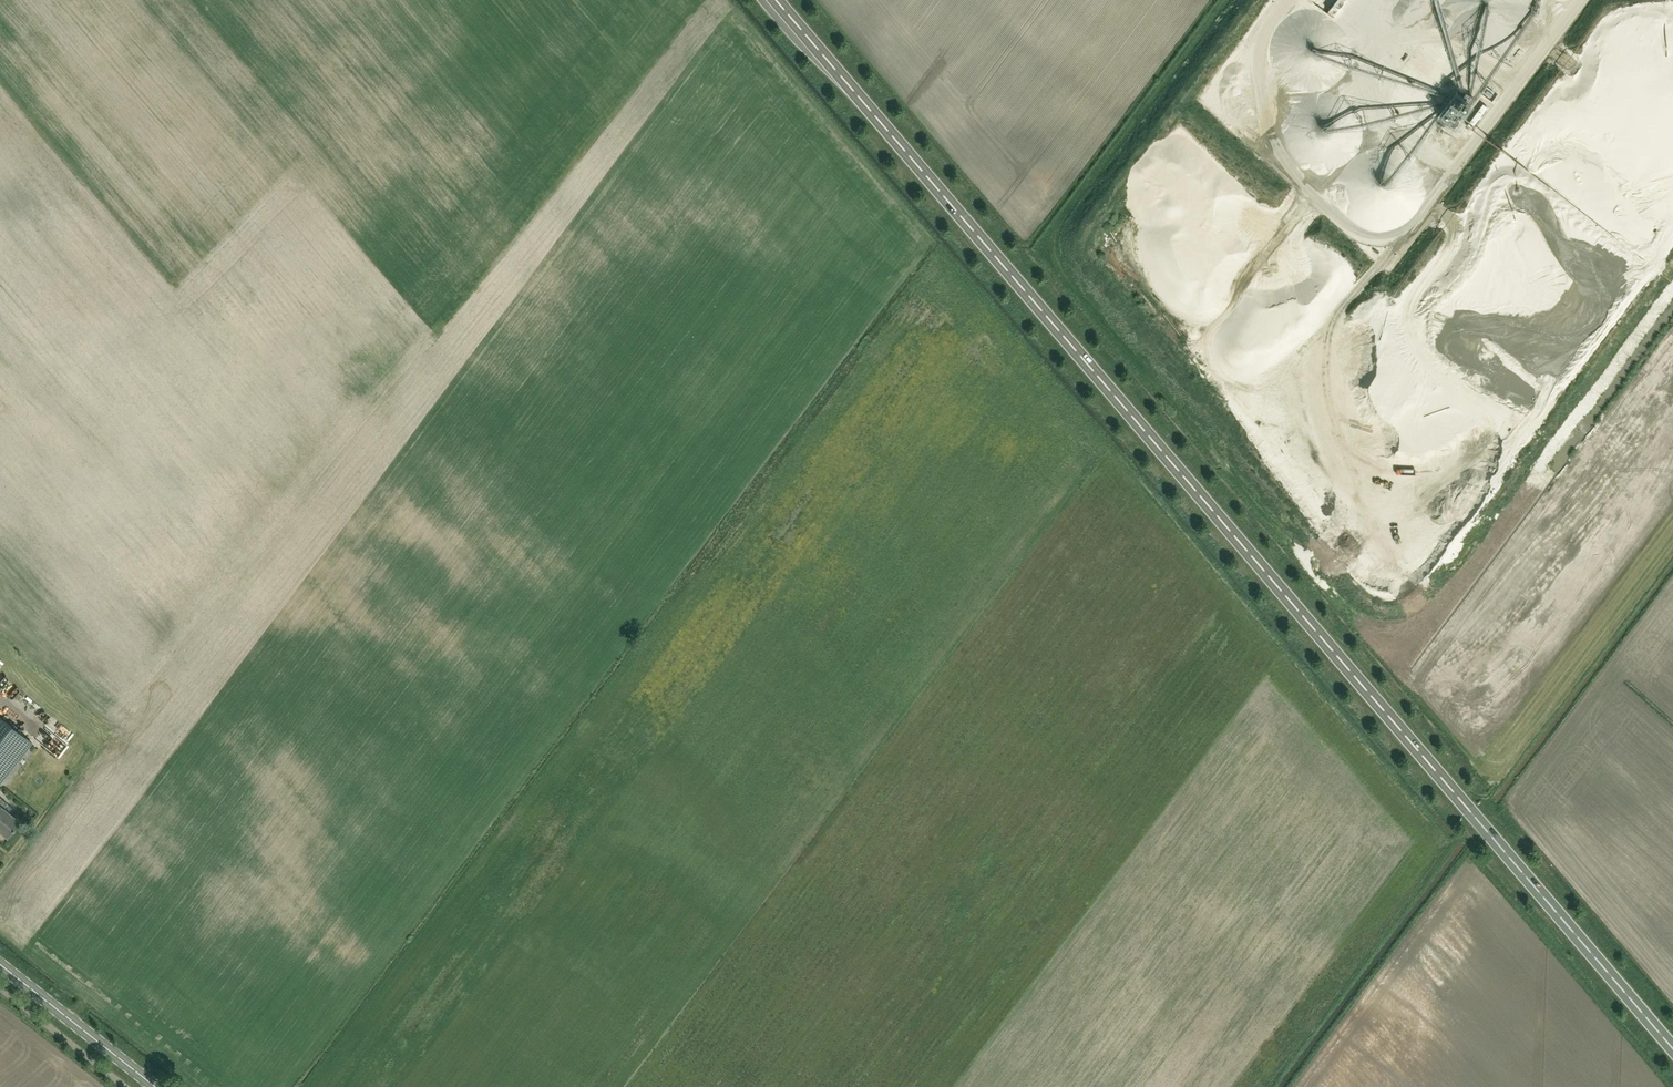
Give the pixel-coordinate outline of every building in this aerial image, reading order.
[(1018,267),(1013,272),(1035,296),(1040,291),(1018,267)] [(32,743),(0,717),(0,783),(32,743)] [(19,822),(3,808),(7,803),(0,798),(0,830),(7,836),(19,822)]
